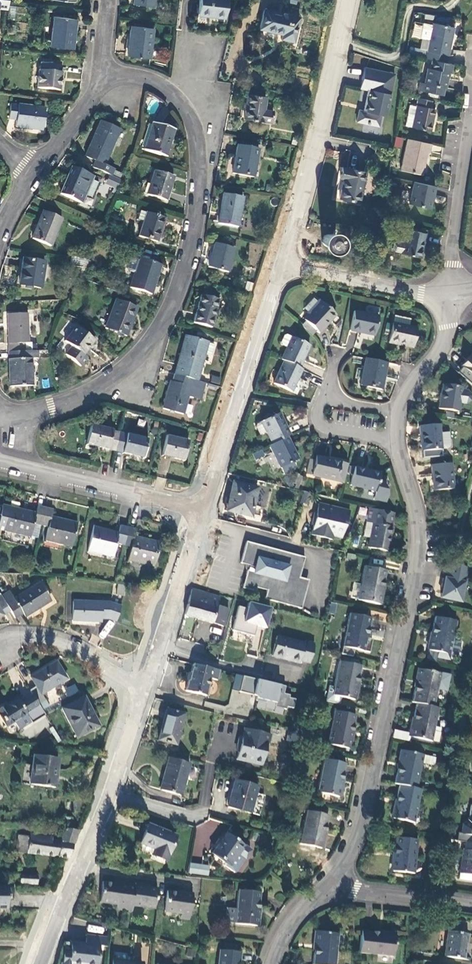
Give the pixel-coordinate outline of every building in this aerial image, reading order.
[(7,10),(8,0),(0,0),(0,9),(7,10)] [(227,0),(200,0),(198,14),(215,16),(215,17),(225,19),(227,0)] [(72,49),(76,19),(54,16),(50,46),(72,49)] [(296,48),(298,24),(262,22),(261,42),(284,43),(284,47),(296,48)] [(424,58),(431,60),(446,63),(453,27),(431,23),(424,58)] [(149,60),(153,29),(130,26),(127,57),(149,60)] [(450,73),(451,64),(446,63),(431,60),(429,68),(427,68),(424,83),(419,82),(417,90),(441,96),(443,88),(444,88),(445,85),(447,72),(450,73)] [(57,72),(58,65),(41,62),(38,88),(60,90),(62,73),(57,72)] [(386,110),(394,76),(364,70),(359,90),(370,92),(365,114),(358,112),(356,123),(377,128),(382,109),(386,110)] [(429,108),(430,100),(417,98),(411,127),(429,131),(434,109),(429,108)] [(42,130),(45,108),(10,104),(8,119),(15,120),(15,127),(42,130)] [(262,123),(265,110),(246,107),(242,131),(270,137),(272,125),(262,123)] [(95,161),(92,169),(109,176),(112,168),(105,165),(119,129),(99,121),(85,157),(95,161)] [(174,129),(154,122),(145,150),(165,157),(174,129)] [(396,137),(394,147),(402,148),(403,138),(396,137)] [(428,152),(430,144),(407,139),(400,170),(421,174),(426,151),(428,152)] [(253,178),(258,150),(238,146),(232,174),(253,178)] [(359,203),(366,172),(342,167),(340,178),(344,179),(339,199),(359,203)] [(72,168),(64,186),(67,187),(74,169),(72,168)] [(67,187),(64,186),(61,194),(81,202),(84,194),(92,198),(98,183),(92,180),(93,176),(74,169),(67,187)] [(166,201),(173,177),(154,171),(147,195),(166,201)] [(110,176),(106,186),(110,187),(114,178),(111,177),(110,176)] [(121,181),(114,178),(110,187),(117,190),(121,181)] [(433,195),(435,186),(413,182),(409,204),(429,208),(431,195),(433,195)] [(238,228),(243,198),(223,194),(218,225),(238,228)] [(50,247),(61,219),(44,212),(32,240),(50,247)] [(144,223),(139,237),(157,243),(165,219),(140,212),(137,221),(144,223)] [(421,259),(425,234),(405,231),(401,256),(421,259)] [(335,238),(334,237),(333,236),(331,235),(330,235),(328,235),(327,235),(325,236),(324,237),(323,238),(322,239),(322,241),(322,242),(322,244),(323,245),(324,246),(325,247),(326,248),(328,248),(329,248),(331,248),(332,247),(334,246),(335,245),(335,244),(336,242),(336,241),(335,239),(335,238)] [(227,273),(234,249),(216,244),(209,268),(227,273)] [(41,289),(45,263),(24,259),(19,286),(41,289)] [(151,295),(160,266),(139,259),(129,289),(151,295)] [(365,267),(374,269),(375,261),(366,259),(365,267)] [(211,328),(219,301),(202,296),(194,324),(211,328)] [(311,314),(320,305),(314,299),(305,309),(311,314)] [(126,338),(137,309),(116,301),(105,330),(126,338)] [(323,302),(320,305),(311,314),(305,320),(306,321),(316,331),(319,333),(336,315),(323,302)] [(374,336),(378,317),(354,311),(349,331),(374,336)] [(7,315),(8,353),(24,352),(24,345),(29,344),(28,314),(7,315)] [(417,328),(408,327),(402,325),(403,318),(393,316),(388,343),(412,349),(417,328)] [(402,325),(408,327),(410,320),(403,318),(402,325)] [(312,335),(316,331),(306,321),(302,325),(312,335)] [(82,356),(93,342),(76,328),(65,343),(70,347),(64,355),(79,367),(86,359),(82,356)] [(309,346),(286,335),(284,336),(280,343),(281,345),(286,348),(281,360),(283,361),(299,368),(309,346)] [(185,337),(174,376),(197,382),(204,354),(207,344),(207,343),(185,337)] [(214,346),(207,344),(204,354),(211,356),(214,346)] [(24,352),(8,353),(9,389),(32,388),(31,360),(38,360),(38,352),(24,352)] [(462,367),(471,375),(471,355),(462,367)] [(386,363),(365,359),(360,386),(381,390),(386,363)] [(291,392),(302,370),(299,368),(283,361),(273,384),(291,392)] [(202,392),(205,384),(197,382),(174,376),(172,384),(170,383),(162,411),(182,416),(187,397),(196,399),(199,391),(202,392)] [(443,385),(439,408),(459,412),(460,404),(466,405),(471,402),(471,401),(471,396),(467,392),(463,391),(463,388),(443,385)] [(286,437),(290,435),(278,413),(256,424),(254,428),(258,436),(265,432),(271,444),(286,437)] [(422,451),(441,449),(440,433),(439,424),(419,426),(422,451)] [(117,452),(121,434),(113,432),(113,430),(93,426),(89,442),(102,445),(101,448),(117,452)] [(440,433),(441,449),(448,448),(449,446),(449,440),(446,437),(446,433),(440,433)] [(129,435),(121,434),(117,452),(132,455),(133,452),(145,455),(149,439),(130,434),(129,435)] [(185,462),(190,442),(168,436),(164,453),(176,456),(175,459),(185,462)] [(271,444),(268,446),(283,475),(292,471),(291,469),(294,467),(292,462),(297,460),(286,437),(271,444)] [(253,452),(255,459),(265,456),(263,449),(253,452)] [(315,457),(314,461),(311,474),(311,475),(342,482),(346,464),(339,463),(339,462),(315,457)] [(311,474),(314,461),(309,459),(306,473),(311,474)] [(454,488),(451,463),(432,465),(435,490),(454,488)] [(378,481),(380,473),(355,467),(350,485),(375,491),(373,499),(385,502),(387,496),(382,482),(378,481)] [(293,486),(288,476),(284,478),(289,488),(293,486)] [(252,516),(258,487),(234,482),(230,499),(231,499),(229,508),(242,510),(241,514),(252,516)] [(308,504),(310,492),(302,491),(301,503),(308,504)] [(319,502),(312,534),(344,540),(351,508),(319,502)] [(42,528),(47,509),(40,508),(38,513),(5,506),(5,509),(2,525),(1,532),(32,539),(35,527),(42,528)] [(393,513),(369,507),(366,521),(373,523),(370,537),(368,547),(388,551),(393,527),(391,527),(393,513)] [(55,511),(47,509),(42,528),(50,530),(47,542),(73,547),(79,522),(53,517),(55,511)] [(373,523),(366,521),(364,536),(370,537),(373,523)] [(125,545),(129,527),(123,525),(121,532),(95,526),(90,550),(105,553),(105,555),(115,558),(118,543),(125,545)] [(137,528),(129,527),(125,545),(133,547),(130,560),(155,567),(161,541),(136,535),(137,528)] [(266,599),(302,608),(307,590),(305,590),(308,579),(300,577),(306,557),(247,541),(241,563),(250,565),(243,588),(256,592),(258,587),(268,590),(266,599)] [(441,598),(464,602),(470,566),(447,562),(441,598)] [(380,605),(387,571),(366,567),(362,585),(359,599),(359,600),(380,605)] [(8,604),(15,617),(24,612),(26,615),(52,600),(41,582),(16,596),(11,589),(3,594),(8,604)] [(359,599),(362,585),(355,583),(352,598),(359,599)] [(124,596),(126,586),(119,585),(117,595),(124,596)] [(226,599),(190,588),(183,614),(225,626),(229,608),(224,607),(226,599)] [(3,594),(1,591),(0,591),(0,615),(3,613),(1,609),(8,604),(3,594)] [(103,617),(110,618),(117,620),(122,606),(111,602),(74,601),(73,620),(102,621),(103,617)] [(247,607),(239,605),(233,629),(255,635),(257,626),(268,629),(273,607),(249,601),(247,607)] [(365,652),(372,618),(351,614),(344,647),(365,652)] [(450,656),(458,623),(436,618),(429,651),(450,656)] [(257,628),(256,635),(250,634),(249,651),(259,652),(261,628),(257,628)] [(278,636),(273,656),(300,664),(301,661),(310,663),(316,642),(306,640),(305,643),(278,636)] [(50,707),(46,699),(42,693),(67,678),(57,661),(32,676),(37,685),(31,689),(34,694),(39,703),(43,710),(50,707)] [(357,701),(364,668),(340,663),(335,688),(330,687),(327,702),(340,705),(342,697),(357,701)] [(219,681),(221,670),(195,664),(191,680),(190,680),(187,691),(208,696),(212,679),(219,681)] [(420,669),(413,703),(418,704),(435,707),(441,674),(420,669)] [(244,675),(240,691),(258,695),(257,700),(267,702),(267,700),(277,702),(276,706),(287,709),(288,706),(294,707),(296,698),(290,697),(290,694),(285,693),(286,685),(244,675)] [(68,696),(79,691),(75,683),(64,688),(68,696)] [(37,714),(30,719),(33,723),(46,715),(43,710),(39,703),(34,694),(27,698),(37,714)] [(100,725),(85,696),(62,708),(79,737),(100,725)] [(7,707),(6,705),(0,709),(0,714),(8,726),(28,714),(30,719),(37,714),(27,698),(26,697),(20,701),(19,700),(7,707)] [(435,707),(418,704),(411,738),(432,743),(440,708),(435,707)] [(176,744),(185,713),(167,708),(159,739),(176,744)] [(349,750),(356,716),(336,712),(329,746),(349,750)] [(238,758),(263,765),(269,742),(270,743),(272,733),(246,727),(244,736),(241,735),(239,744),(241,747),(238,758)] [(395,729),(393,737),(409,741),(411,733),(395,729)] [(300,743),(302,733),(290,731),(288,741),(300,743)] [(300,743),(288,741),(286,749),(298,752),(300,743)] [(403,752),(396,785),(401,786),(418,789),(425,757),(403,752)] [(32,753),(30,784),(58,787),(61,756),(32,753)] [(182,795),(191,765),(169,758),(161,789),(182,795)] [(340,797),(347,764),(325,760),(319,793),(340,797)] [(250,815),(259,787),(236,781),(228,808),(250,815)] [(418,789),(401,786),(394,820),(415,825),(422,790),(418,789)] [(464,825),(463,835),(471,836),(471,806),(469,819),(468,820),(469,822),(464,825)] [(323,849),(330,816),(309,812),(303,845),(323,849)] [(158,851),(156,857),(165,861),(176,836),(148,824),(140,844),(154,849),(158,851)] [(235,874),(251,851),(227,833),(221,841),(219,840),(213,848),(214,850),(212,854),(229,866),(228,869),(235,874)] [(416,875),(419,841),(398,839),(394,873),(416,875)] [(464,850),(461,875),(471,876),(471,851),(464,850)] [(203,867),(190,865),(188,874),(202,876),(203,867)] [(103,882),(101,903),(118,905),(117,909),(126,910),(126,909),(134,910),(134,905),(156,908),(159,888),(145,886),(145,884),(137,883),(137,885),(120,883),(120,885),(103,882)] [(9,883),(0,883),(0,906),(9,906),(9,883)] [(241,891),(239,910),(238,924),(238,925),(257,927),(261,893),(241,891)] [(185,895),(168,892),(166,913),(183,915),(182,919),(191,920),(194,895),(186,894),(185,895)] [(238,924),(239,910),(229,909),(228,923),(238,924)] [(395,956),(397,934),(363,931),(361,952),(395,956)] [(338,935),(317,932),(313,963),(335,963),(338,935)] [(471,935),(449,932),(446,958),(471,962),(471,959),(466,959),(468,945),(469,945),(471,935)] [(97,946),(102,946),(102,937),(83,935),(83,944),(69,943),(67,963),(95,963),(97,946)] [(242,953),(220,951),(219,963),(241,963),(242,953)]
